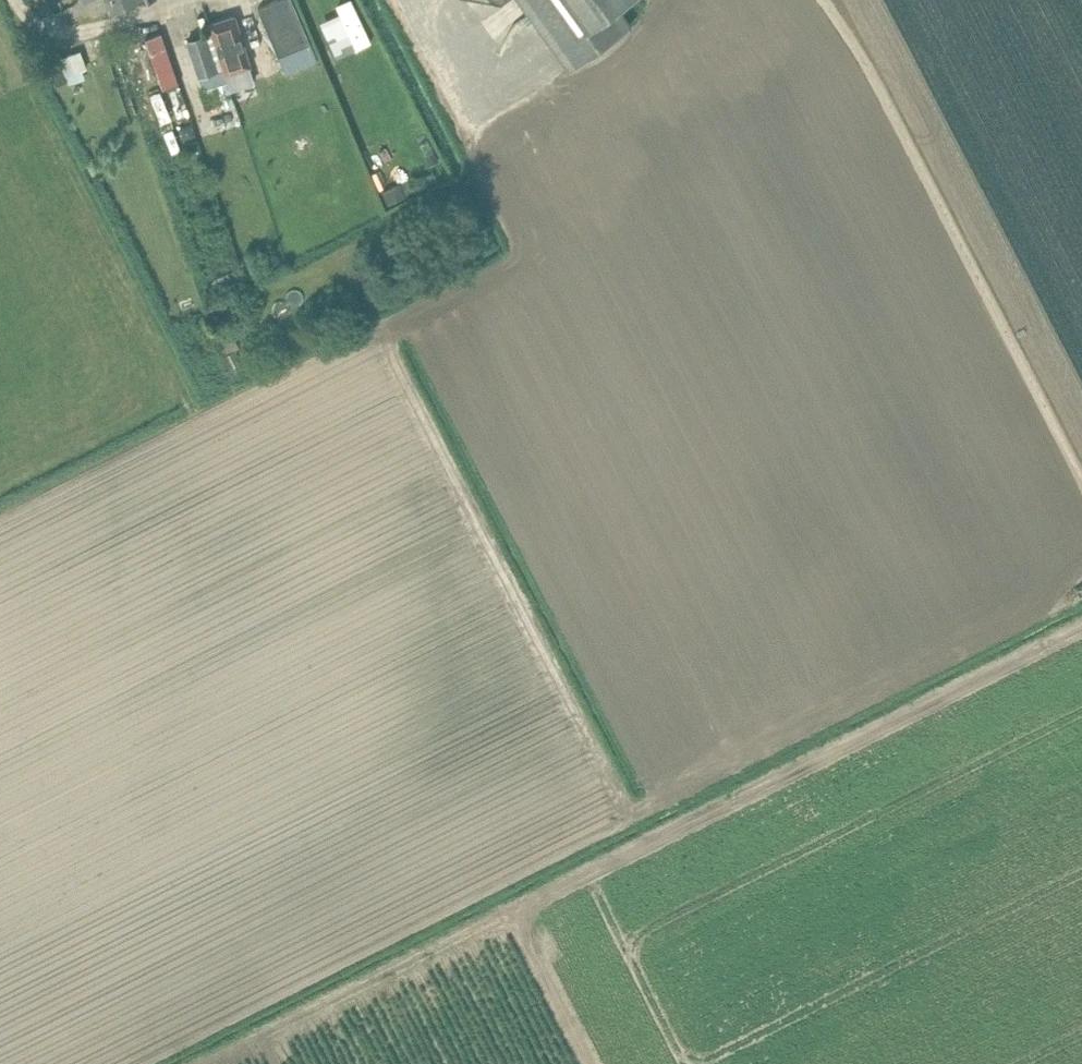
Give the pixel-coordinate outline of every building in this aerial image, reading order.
[(110,11),(137,0),(106,0),(110,11)] [(258,8),(278,56),(310,43),(292,0),(277,0),(258,8)] [(569,67),(631,23),(618,5),(625,0),(521,0),(569,67)] [(234,15),(209,23),(212,31),(224,68),(225,71),(250,63),(234,15)] [(179,81),(161,31),(145,36),(163,87),(179,81)] [(212,31),(187,39),(199,76),(224,68),(212,31)] [(150,91),(133,97),(145,132),(162,126),(150,91)]
